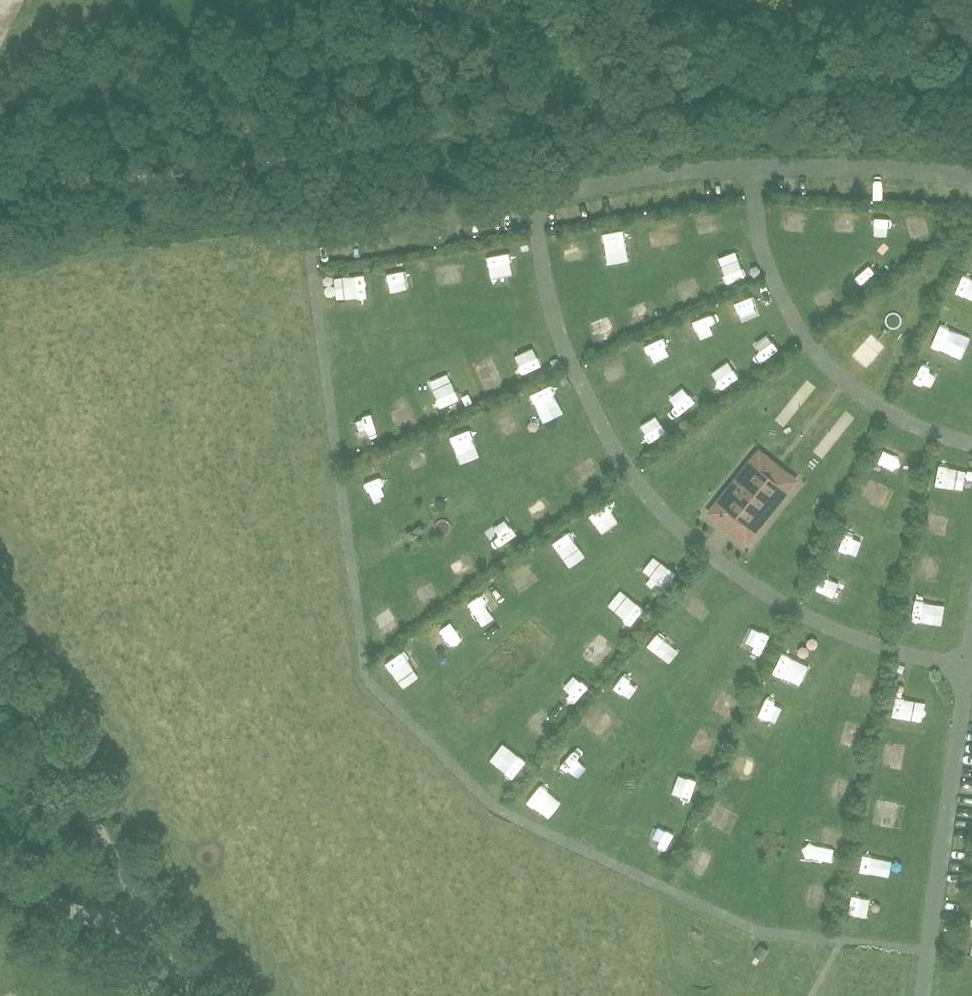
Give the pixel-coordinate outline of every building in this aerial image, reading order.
[(726,199),(726,184),(714,184),(714,199),(726,199)] [(903,218),(901,227),(917,231),(920,222),(903,218)] [(612,254),(629,248),(622,228),(605,234),(612,254)] [(590,256),(589,237),(566,239),(568,257),(590,256)] [(511,256),(488,255),(487,278),(510,279),(511,256)] [(873,283),(887,274),(877,257),(862,267),(873,283)] [(732,288),(752,281),(744,261),(725,268),(732,288)] [(967,261),(962,281),(971,284),(971,263),(967,261)] [(382,276),(385,291),(409,286),(406,271),(382,276)] [(340,281),(342,302),(365,301),(363,279),(340,281)] [(690,305),(709,299),(704,281),(685,287),(690,305)] [(729,304),(736,320),(754,312),(747,296),(729,304)] [(653,305),(635,315),(642,329),(661,320),(653,305)] [(709,314),(693,324),(703,340),(719,331),(709,314)] [(782,329),(764,338),(773,355),(791,346),(782,329)] [(653,338),(660,357),(678,350),(672,331),(653,338)] [(935,333),(928,348),(946,356),(953,341),(935,333)] [(857,355),(870,367),(889,348),(876,336),(857,355)] [(526,379),(551,368),(543,348),(517,359),(526,379)] [(621,360),(602,370),(610,385),(629,374),(621,360)] [(720,374),(729,389),(747,378),(738,363),(720,374)] [(485,380),(487,391),(511,387),(509,375),(485,380)] [(938,404),(945,387),(917,375),(909,392),(938,404)] [(541,396),(550,416),(569,408),(561,387),(541,396)] [(695,394),(679,405),(689,421),(705,411),(695,394)] [(463,396),(435,407),(440,419),(468,407),(463,396)] [(661,412),(644,425),(658,444),(675,432),(661,412)] [(408,413),(389,420),(395,437),(415,430),(408,413)] [(370,452),(376,434),(357,428),(351,446),(370,452)] [(453,434),(461,451),(473,445),(466,429),(453,434)] [(888,441),(878,462),(896,470),(906,449),(888,441)] [(790,487),(776,475),(772,480),(756,467),(760,463),(755,458),(714,509),(719,514),(723,509),(738,522),(735,526),(749,538),(790,487)] [(941,462),(939,480),(957,481),(958,464),(941,462)] [(370,488),(387,487),(385,467),(369,468),(370,488)] [(866,492),(858,508),(875,517),(883,501),(866,492)] [(545,499),(530,512),(543,527),(558,513),(545,499)] [(608,533),(625,519),(611,503),(595,517),(608,533)] [(468,517),(481,517),(481,504),(467,505),(468,517)] [(510,531),(490,547),(500,559),(520,543),(510,531)] [(844,535),(835,558),(856,566),(865,544),(844,535)] [(552,548),(561,564),(574,557),(566,541),(552,548)] [(655,573),(672,586),(685,570),(669,556),(655,573)] [(516,595),(532,582),(520,568),(504,581),(516,595)] [(456,592),(476,578),(469,569),(450,583),(456,592)] [(827,569),(820,589),(840,596),(848,576),(827,569)] [(434,595),(415,610),(421,618),(441,604),(434,595)] [(472,616),(488,605),(481,596),(465,608),(472,616)] [(641,596),(628,612),(643,624),(656,608),(641,596)] [(907,627),(925,632),(931,611),(913,606),(907,627)] [(390,620),(375,630),(384,645),(400,636),(390,620)] [(455,642),(443,624),(425,636),(438,654),(455,642)] [(656,662),(670,646),(657,635),(643,651),(656,662)] [(606,637),(593,653),(608,666),(621,649),(606,637)] [(754,638),(742,658),(759,668),(771,648),(754,638)] [(801,675),(809,657),(791,649),(783,667),(801,675)] [(399,656),(384,669),(396,682),(411,669),(399,656)] [(628,668),(617,682),(633,694),(644,680),(628,668)] [(574,676),(563,692),(580,703),(590,687),(574,676)] [(743,704),(747,684),(727,679),(723,700),(743,704)] [(899,687),(896,701),(913,704),(915,690),(899,687)] [(761,710),(778,719),(787,702),(770,693),(761,710)] [(603,726),(612,711),(599,704),(590,718),(603,726)] [(547,743),(562,727),(546,713),(532,729),(547,743)] [(703,729),(694,749),(713,757),(722,738),(703,729)] [(575,742),(561,759),(575,772),(590,755),(575,742)] [(734,768),(751,774),(759,753),(742,747),(734,768)] [(898,766),(899,749),(885,747),(883,765),(898,766)] [(517,781),(528,767),(512,755),(501,769),(517,781)] [(681,780),(675,800),(693,805),(699,785),(681,780)] [(552,807),(559,791),(540,783),(533,798),(552,807)] [(840,789),(836,806),(855,810),(859,793),(840,789)] [(872,816),(883,817),(886,799),(875,797),(872,816)] [(727,833),(734,817),(716,808),(708,824),(727,833)] [(660,849),(678,852),(682,831),(664,827),(660,849)] [(823,860),(839,865),(844,848),(828,843),(823,860)] [(829,912),(834,890),(823,887),(818,910),(829,912)]
